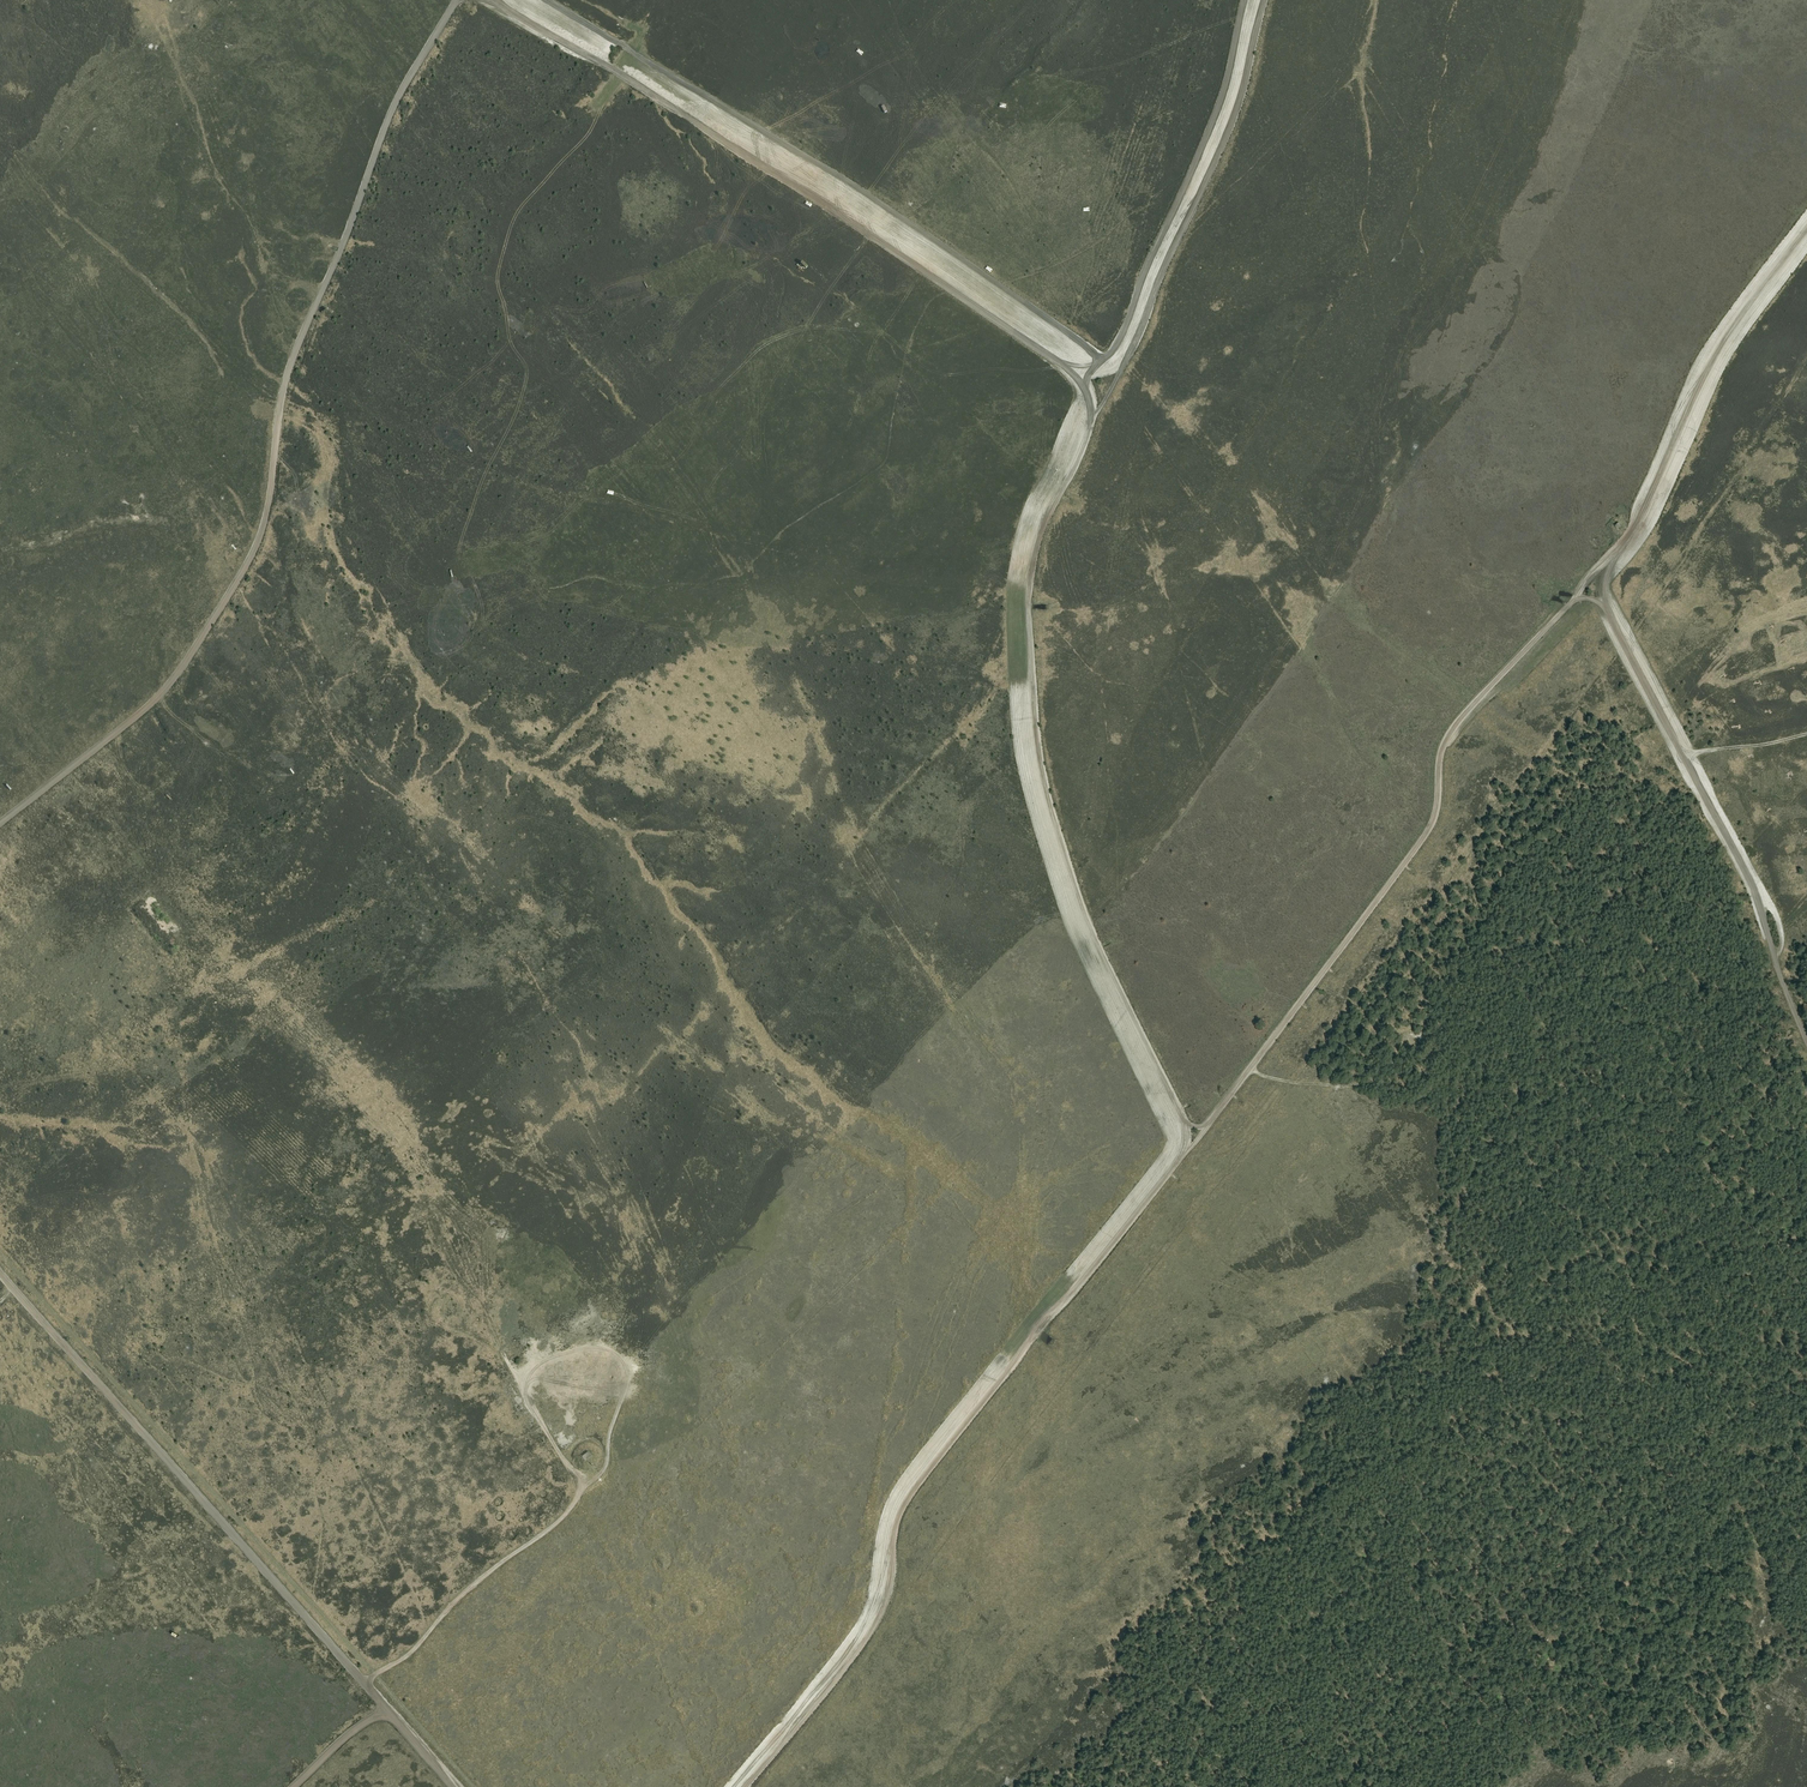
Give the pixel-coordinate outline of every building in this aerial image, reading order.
[(586,1460),(593,1455),(589,1450),(582,1454),(586,1460)]
